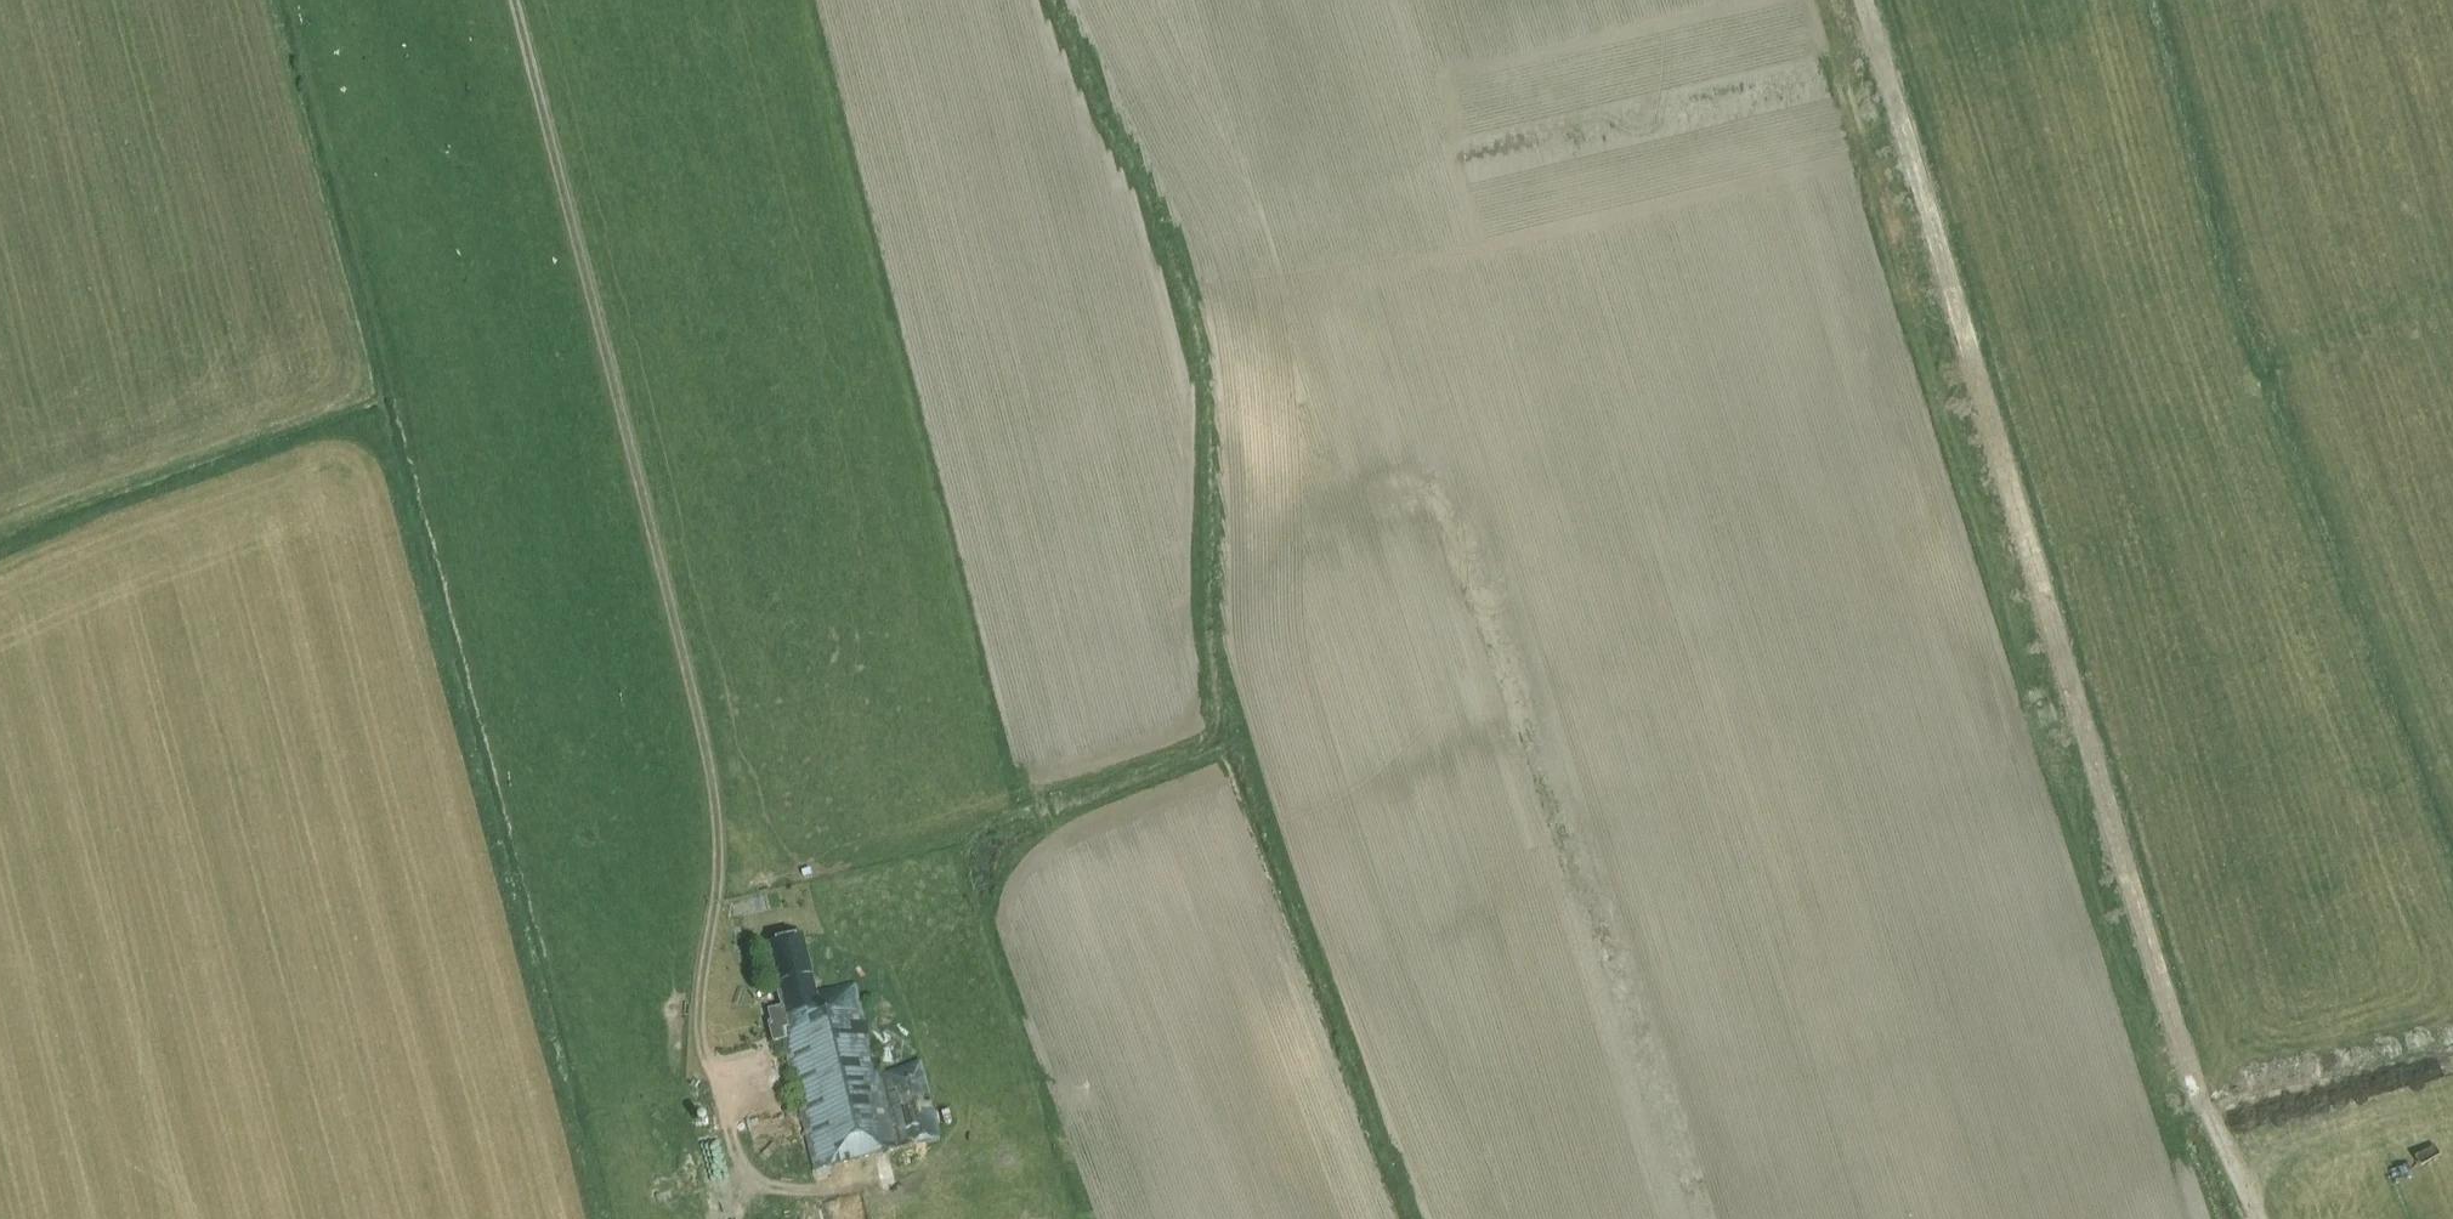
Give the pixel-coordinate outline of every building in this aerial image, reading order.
[(815,995),(801,936),(768,943),(784,1007),(768,1011),(771,1023),(768,1024),(773,1042),(783,1039),(816,1171),(938,1139),(919,1063),(878,1075),(855,985),(815,995)]
